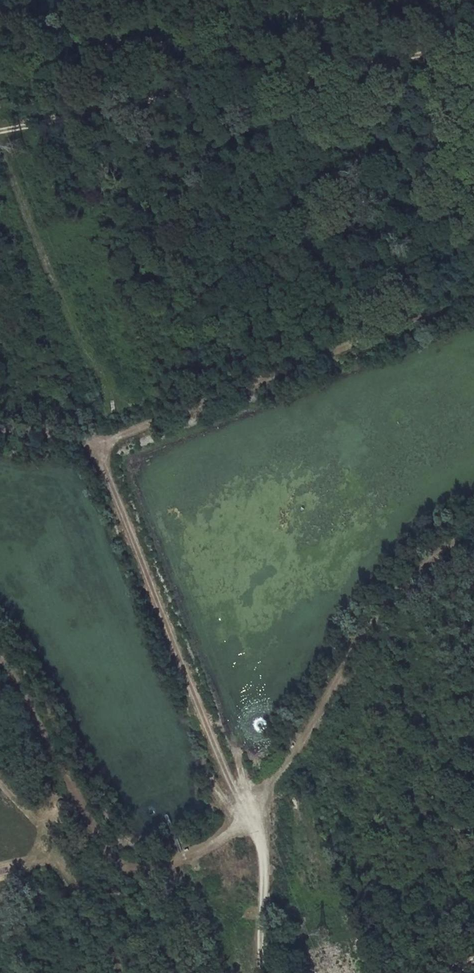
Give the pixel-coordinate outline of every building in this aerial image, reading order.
[(320,684),(313,694),(320,700),(327,690),(320,684)]
